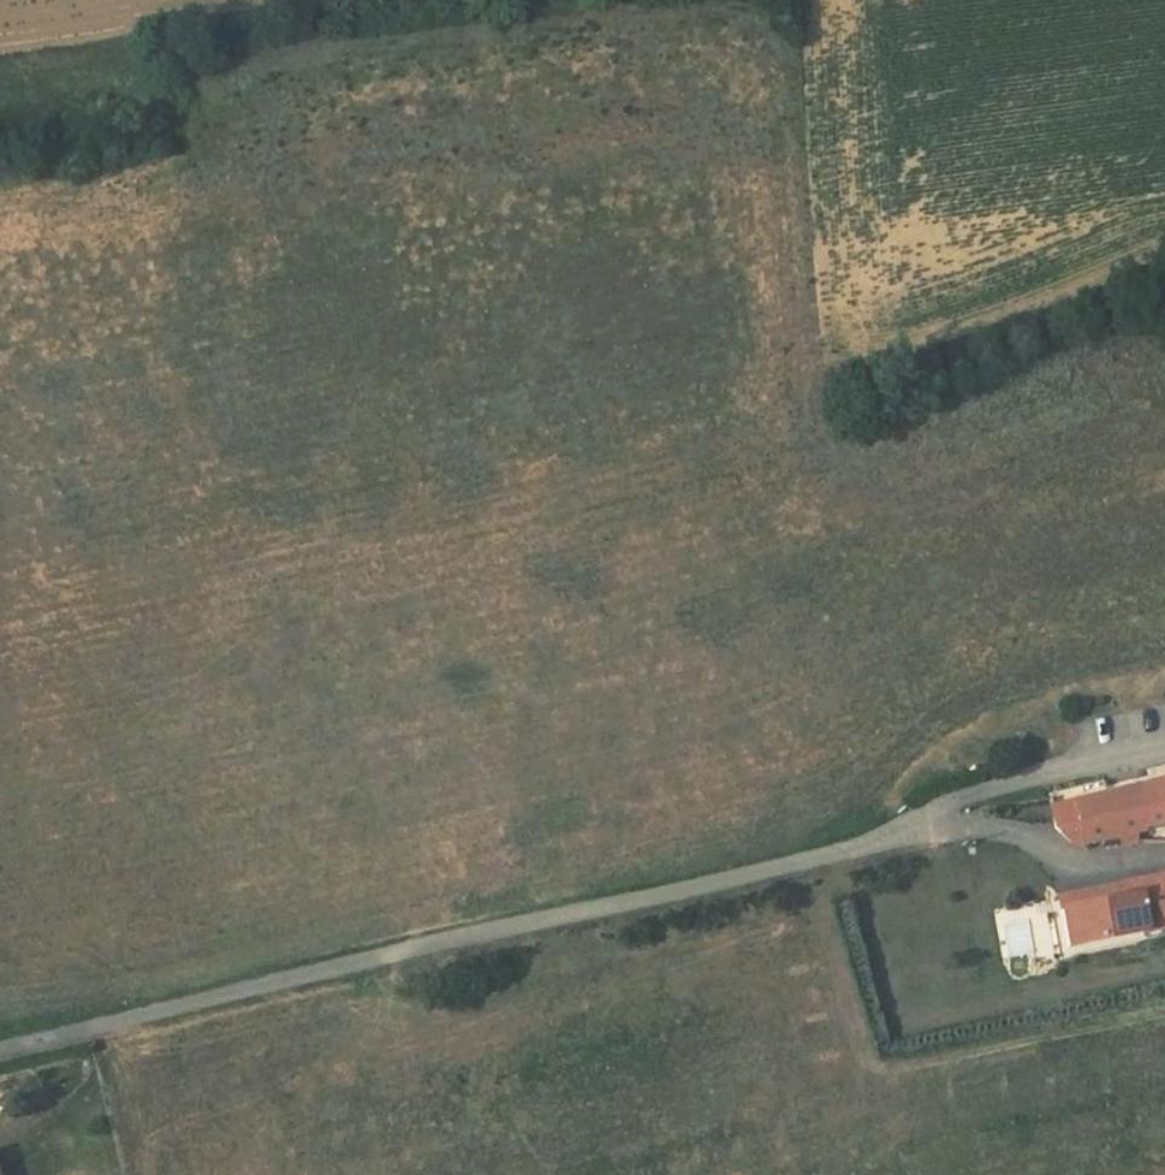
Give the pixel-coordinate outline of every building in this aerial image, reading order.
[(1051,808),(1055,827),(1073,844),(1119,834),(1134,831),(1141,829),(1140,826),(1164,820),(1164,780),(1051,808)] [(1134,831),(1119,834),(1122,845),(1136,842),(1134,831)] [(1060,896),(1062,909),(1139,893),(1141,901),(1143,901),(1144,905),(1164,901),(1164,875),(1060,896)] [(1062,909),(1069,944),(1164,926),(1164,901),(1144,905),(1143,901),(1141,901),(1139,893),(1062,909)]
